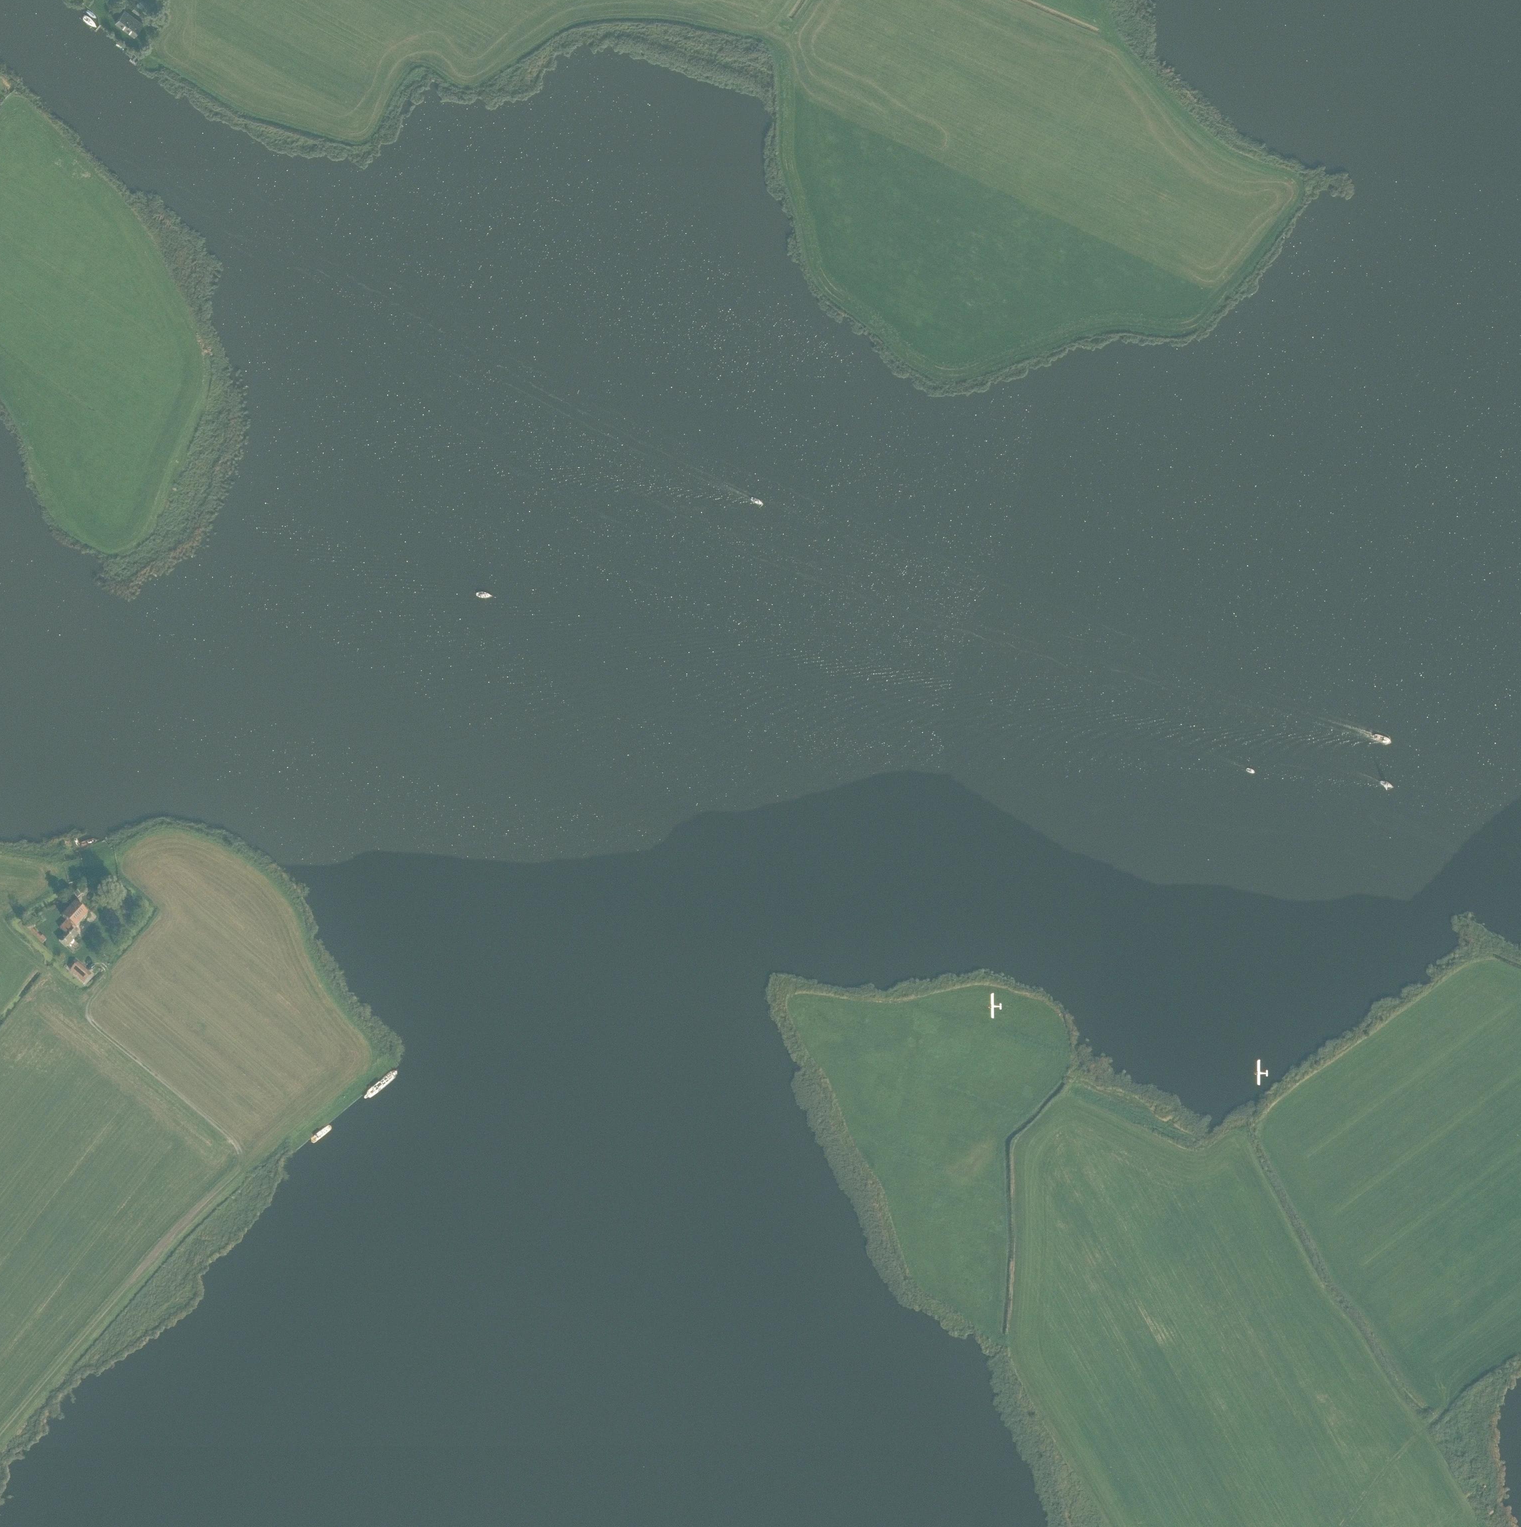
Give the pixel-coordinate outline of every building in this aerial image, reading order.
[(131,8),(142,17),(146,12),(134,4),(131,8)] [(115,22),(134,36),(143,24),(124,10),(115,22)] [(84,893),(80,888),(73,894),(77,898),(84,893)] [(61,939),(59,940),(67,947),(77,935),(72,930),(74,927),(76,929),(88,915),(76,903),(63,917),(67,921),(60,929),(66,934),(61,939)] [(45,941),(27,923),(25,926),(42,944),(45,941)] [(86,969),(77,962),(70,971),(78,978),(84,983),(89,978),(83,973),(86,969)]
